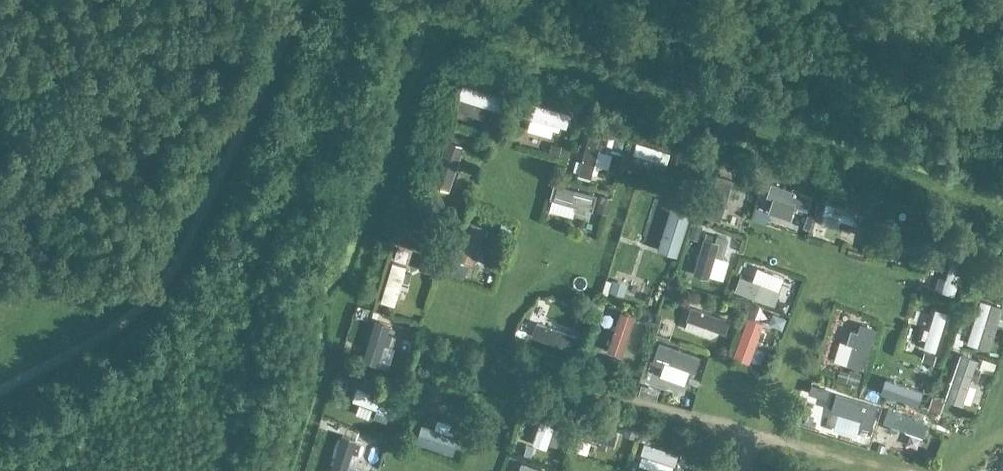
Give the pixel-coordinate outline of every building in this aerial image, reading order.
[(455,59),(450,74),(462,78),(467,63),(455,59)] [(507,100),(461,84),(457,96),(503,112),(507,100)] [(570,117),(526,102),(521,116),(565,131),(570,117)] [(601,113),(597,127),(608,130),(612,116),(601,113)] [(449,131),(446,140),(460,144),(463,136),(449,131)] [(591,131),(577,174),(590,179),(605,136),(591,131)] [(613,138),(611,149),(622,152),(625,141),(613,138)] [(671,155),(634,142),(629,154),(667,167),(671,155)] [(431,184),(449,191),(464,150),(445,143),(431,184)] [(551,144),(548,155),(558,158),(561,147),(551,144)] [(731,152),(718,159),(726,172),(738,164),(731,152)] [(677,159),(675,167),(684,169),(686,161),(677,159)] [(705,215),(720,219),(731,179),(716,175),(705,215)] [(811,198),(770,182),(765,196),(806,212),(811,198)] [(553,197),(593,210),(597,196),(558,183),(553,197)] [(690,209),(672,203),(656,251),(673,257),(690,209)] [(859,227),(862,214),(823,203),(820,217),(859,227)] [(869,207),(867,215),(875,219),(878,209),(869,207)] [(754,209),(750,222),(754,223),(764,227),(768,214),(754,209)] [(912,214),(908,227),(922,231),(926,219),(912,214)] [(457,258),(470,263),(483,224),(470,219),(457,258)] [(930,224),(927,231),(934,233),(936,227),(930,224)] [(693,228),(690,237),(699,239),(702,230),(693,228)] [(692,272),(707,278),(720,243),(705,237),(692,272)] [(938,239),(936,249),(946,252),(949,242),(938,239)] [(970,244),(964,261),(974,265),(980,248),(970,244)] [(407,261),(410,248),(396,245),(393,257),(407,261)] [(424,253),(418,269),(431,272),(437,258),(424,253)] [(952,253),(941,293),(952,296),(962,255),(952,253)] [(639,287),(645,289),(656,257),(649,255),(639,287)] [(915,256),(911,268),(921,271),(925,259),(915,256)] [(991,256),(987,271),(1002,275),(1002,260),(991,256)] [(379,301),(392,306),(406,268),(392,263),(379,301)] [(779,291),(739,275),(733,290),(774,305),(779,291)] [(612,279),(609,290),(624,295),(628,284),(612,279)] [(668,282),(664,295),(679,300),(682,290),(680,289),(681,287),(668,282)] [(994,302),(980,298),(968,344),(982,348),(994,302)] [(751,303),(748,314),(756,317),(759,306),(751,303)] [(730,321),(691,306),(686,320),(725,335),(730,321)] [(645,309),(641,322),(655,326),(658,313),(645,309)] [(618,310),(605,349),(621,354),(635,316),(618,310)] [(922,348),(936,351),(945,314),(932,310),(922,348)] [(773,315),(769,327),(783,331),(787,320),(773,315)] [(358,360),(378,367),(393,324),(373,317),(358,360)] [(764,326),(748,319),(734,355),(750,362),(764,326)] [(579,337),(535,322),(529,338),(573,353),(579,337)] [(847,364),(862,368),(873,328),(858,324),(847,364)] [(998,342),(1002,329),(989,325),(985,338),(998,342)] [(958,330),(955,338),(963,341),(966,333),(958,330)] [(515,334),(511,343),(521,347),(525,338),(515,334)] [(662,340),(656,356),(694,371),(700,355),(662,340)] [(925,352),(922,362),(933,365),(936,355),(925,352)] [(959,353),(943,399),(961,405),(977,359),(959,353)] [(839,369),(836,379),(857,385),(860,373),(850,370),(849,372),(839,369)] [(396,376),(390,393),(400,396),(405,379),(396,376)] [(418,383),(409,380),(405,389),(415,392),(418,383)] [(357,386),(352,402),(395,417),(400,401),(357,386)] [(640,387),(638,396),(656,401),(659,391),(640,387)] [(933,399),(929,411),(937,415),(941,402),(933,399)] [(405,401),(402,411),(410,414),(413,403),(405,401)] [(532,443),(546,448),(558,414),(543,409),(532,443)] [(926,424),(890,412),(885,427),(921,439),(926,424)] [(619,435),(584,423),(579,438),(614,450),(619,435)] [(628,424),(626,433),(635,436),(638,427),(628,424)] [(460,438),(420,425),(415,439),(455,452),(460,438)] [(354,440),(340,435),(327,470),(344,470),(354,440)] [(876,437),(873,449),(882,451),(885,440),(876,437)] [(678,454),(642,442),(637,457),(673,469),(678,454)] [(526,445),(522,457),(530,459),(534,448),(526,445)] [(354,470),(357,470),(373,470),(376,459),(359,454),(354,470)] [(684,456),(681,465),(690,468),(693,459),(684,456)] [(520,463),(517,470),(544,470),(520,463)]
